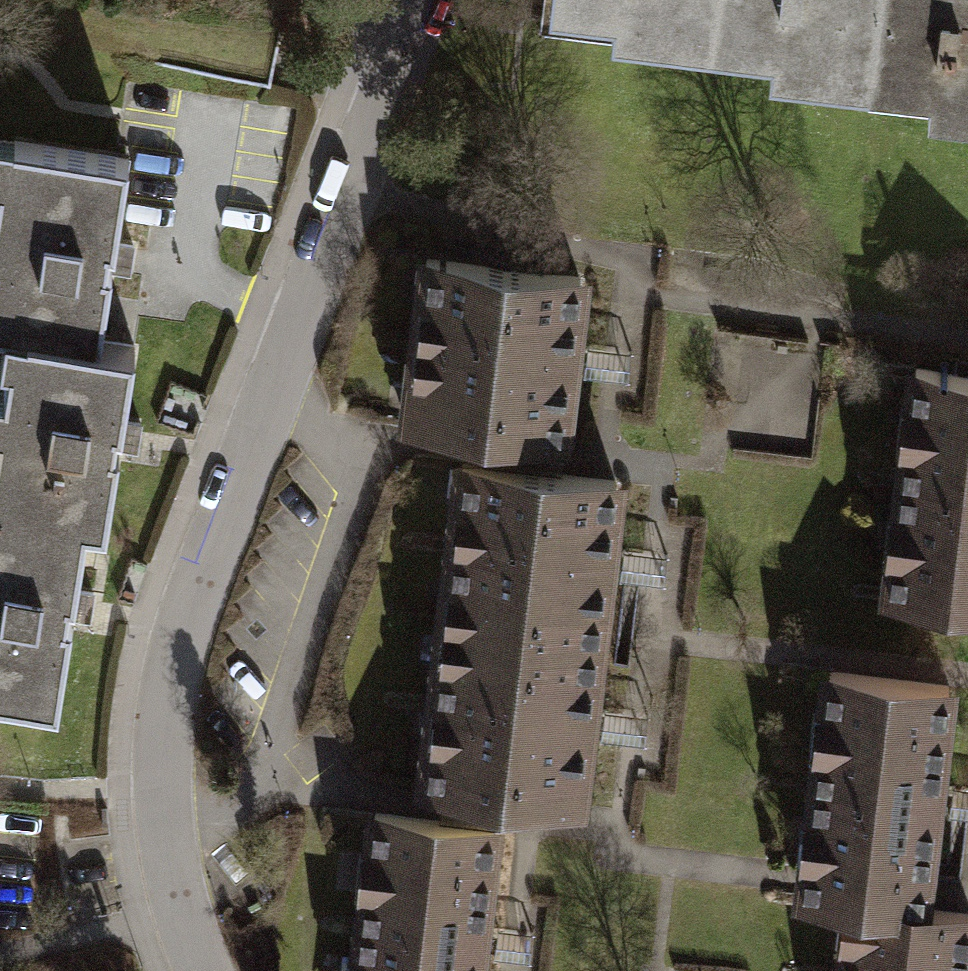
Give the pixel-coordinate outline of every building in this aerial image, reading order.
[(543,25),(609,33),(607,50),(705,62),(713,0),(546,0),(543,25)] [(705,62),(772,70),(769,91),(862,102),(874,0),(713,0),(705,62)] [(862,102),(928,110),(926,129),(967,135),(967,0),(874,0),(862,102)] [(2,334),(102,348),(119,225),(128,164),(118,163),(0,146),(0,189),(2,189),(0,205),(0,333),(2,334)] [(571,340),(578,280),(418,262),(399,431),(558,449),(565,390),(610,395),(616,345),(571,340)] [(86,528),(103,530),(129,352),(102,348),(2,334),(0,349),(0,367),(9,368),(5,399),(0,398),(0,515),(86,528)] [(916,372),(912,412),(894,410),(888,466),(906,467),(900,519),(885,518),(878,574),(894,576),(890,608),(967,617),(967,378),(916,372)] [(607,548),(614,489),(454,470),(435,639),(595,657),(601,598),(646,603),(652,553),(607,548)] [(86,528),(0,515),(0,704),(59,713),(86,528)] [(588,717),(595,657),(435,639),(416,808),(575,826),(582,766),(627,772),(632,722),(588,717)] [(831,680),(827,719),(809,717),(803,773),(821,775),(815,827),(800,825),(793,882),(809,884),(808,889),(805,916),(829,918),(925,929),(926,917),(927,903),(936,825),(965,829),(967,803),(967,784),(941,781),(950,693),(831,680)] [(374,824),(369,863),(351,861),(345,917),(363,919),(358,970),(342,969),(342,970),(478,970),(478,969),(498,970),(508,970),(513,928),(483,925),(493,837),(374,824)] [(926,917),(925,929),(829,918),(823,969),(841,970),(962,970),(967,921),(926,917)]
